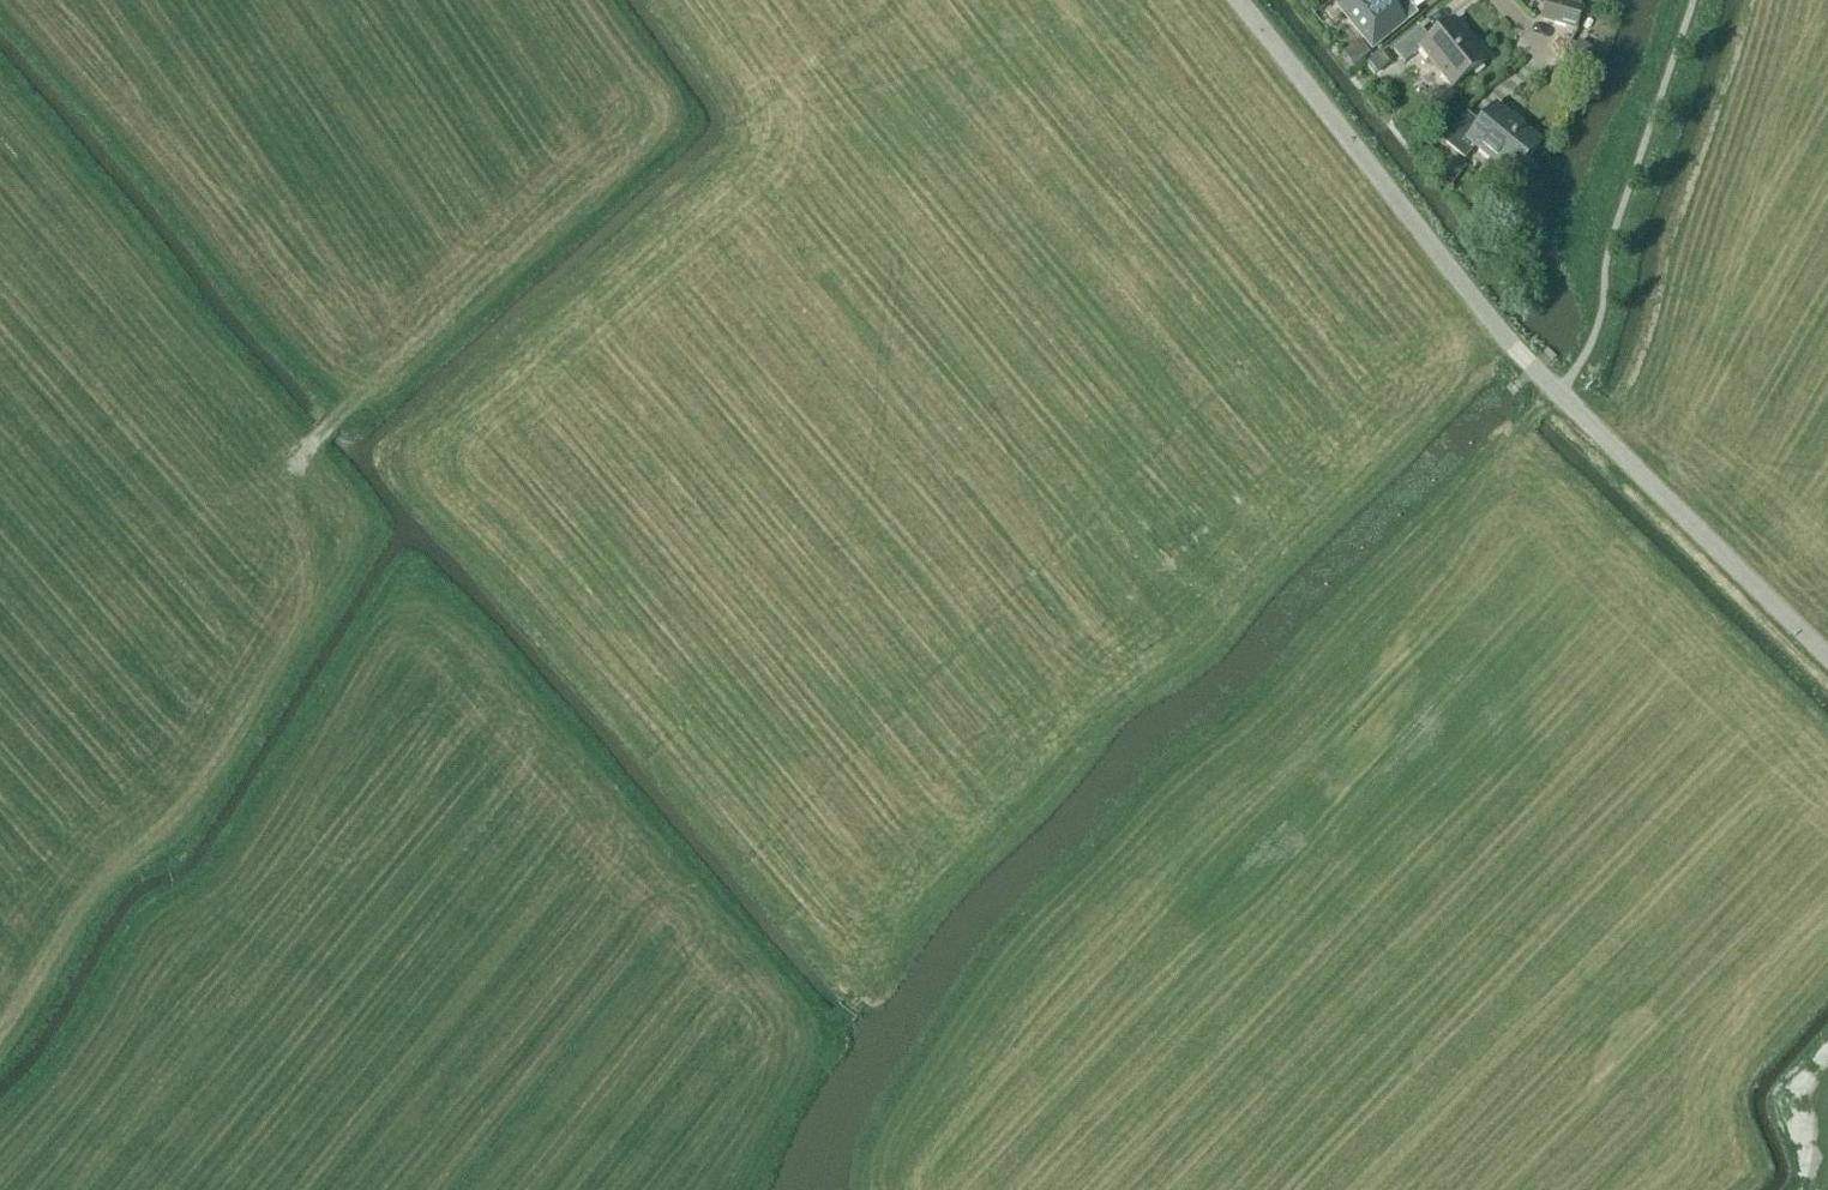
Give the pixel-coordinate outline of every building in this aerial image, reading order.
[(1373,8),(1353,24),(1371,46),(1374,49),(1406,23),(1403,19),(1392,5),(1399,0),(1366,0),(1373,8)] [(1542,22),(1576,31),(1582,9),(1580,8),(1582,0),(1549,0),(1542,22)] [(1474,45),(1454,21),(1453,21),(1454,23),(1430,42),(1420,29),(1393,50),(1404,64),(1421,51),(1452,90),(1487,61),(1485,59),(1488,56),(1477,42),(1474,45)] [(1590,33),(1602,36),(1605,25),(1593,22),(1590,33)] [(1585,48),(1578,44),(1570,57),(1577,61),(1585,48)] [(1390,64),(1381,52),(1366,64),(1375,76),(1390,64)] [(1498,99),(1488,89),(1472,106),(1482,116),(1498,99)] [(1511,177),(1538,143),(1496,108),(1481,126),(1467,115),(1444,143),(1465,160),(1466,159),(1465,159),(1475,147),(1511,177)]
